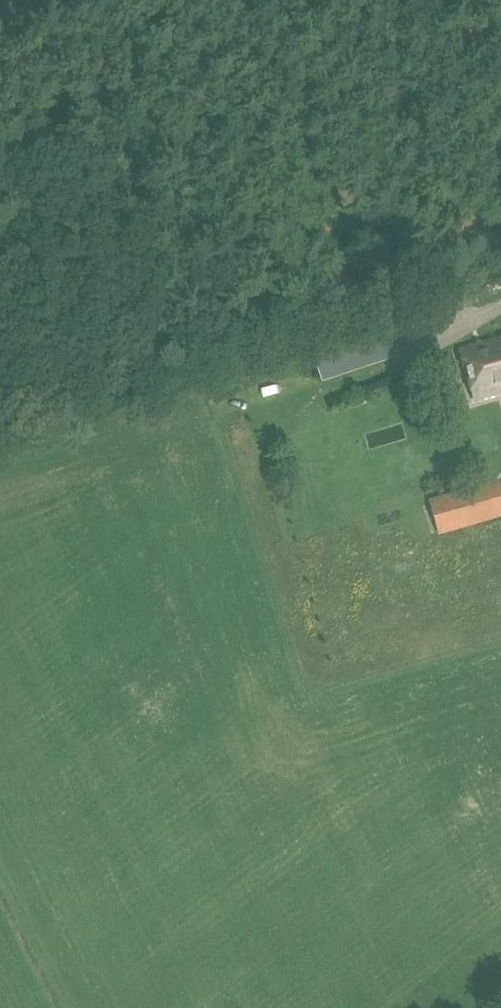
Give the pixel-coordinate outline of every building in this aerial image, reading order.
[(384,337),(398,333),(399,336),(424,326),(425,328),(455,317),(449,301),(448,297),(378,321),(308,344),(312,356),(317,373),(320,382),(391,358),(384,337)] [(475,402),(500,394),(500,358),(495,338),(458,349),(475,402)] [(500,511),(500,493),(497,479),(436,497),(444,527),(500,511)]
